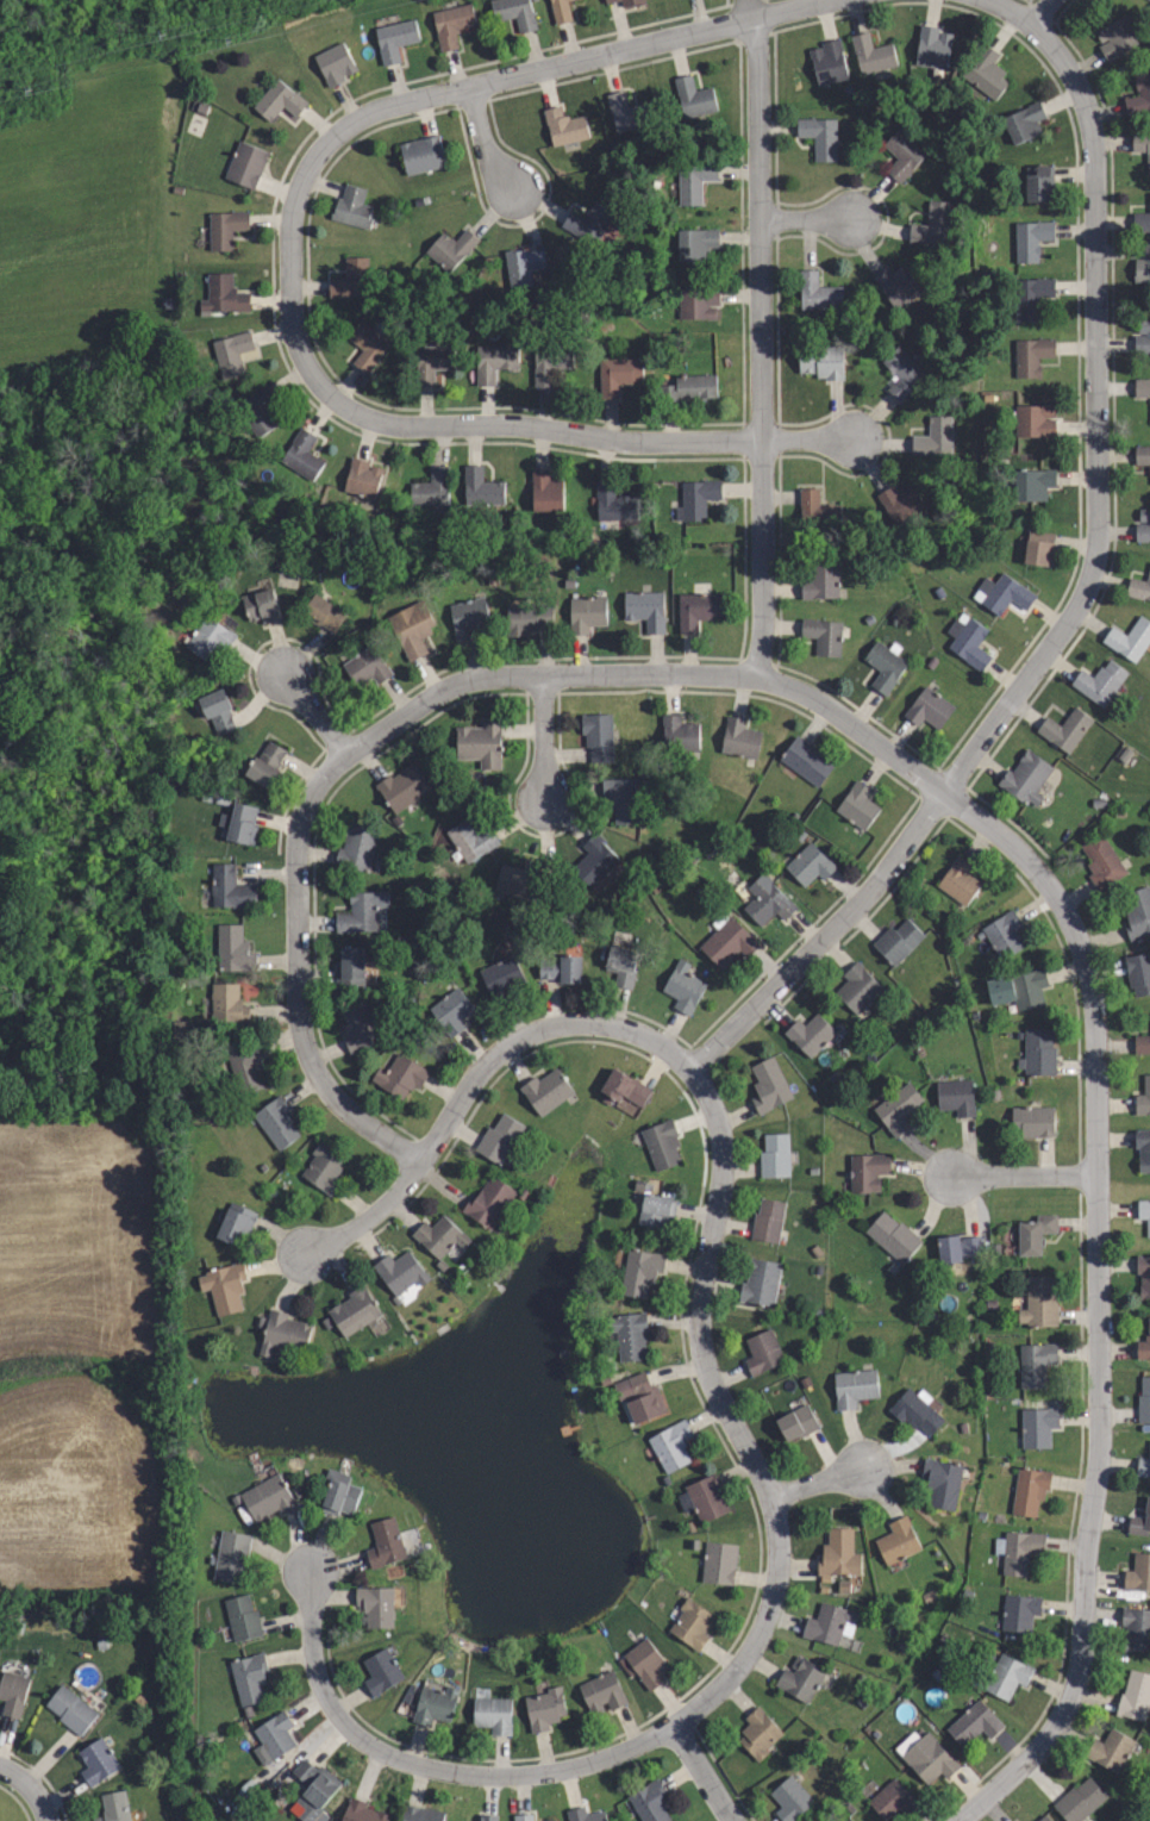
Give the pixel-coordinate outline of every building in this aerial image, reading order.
[(460,2),(470,0),(476,21),(455,27),(458,44),(443,48),(433,10),(460,2)] [(495,18),(491,0),(531,0),(537,26),(519,30),(515,13),(495,18)] [(558,24),(553,0),(572,0),(576,19),(558,24)] [(620,8),(618,0),(642,0),(643,4),(620,8)] [(1108,62),(1099,46),(1110,40),(1108,38),(1100,43),(1095,32),(1126,14),(1142,42),(1118,55),(1119,56),(1108,62)] [(383,63),(375,25),(414,17),(419,37),(396,42),(400,60),(383,63)] [(946,68),(914,63),(921,24),(939,26),(937,38),(940,38),(942,32),(952,33),(946,68)] [(860,74),(851,35),(868,31),(871,48),(890,43),(895,64),(860,74)] [(819,85),(810,50),(821,46),(823,55),(825,54),(821,43),(838,39),(849,76),(819,85)] [(329,87),(313,55),(342,42),(356,69),(342,76),(344,80),(329,87)] [(1008,83),(995,101),(962,76),(985,44),(999,55),(994,62),(1006,70),(1001,77),(1008,83)] [(1135,75),(1149,70),(1149,112),(1127,118),(1123,100),(1139,95),(1138,92),(1136,93),(1133,83),(1136,82),(1135,75)] [(683,118),(671,76),(686,73),(687,75),(690,74),(695,92),(711,87),(718,108),(683,118)] [(270,117),(254,104),(276,75),(306,99),(294,113),(282,102),(270,117)] [(615,132),(606,95),(624,91),(629,107),(648,102),(652,123),(615,132)] [(552,143),(543,106),(561,101),(563,112),(569,111),(570,116),(585,112),(589,133),(552,143)] [(1013,145),(1002,119),(1027,108),(1027,107),(1039,101),(1046,119),(1037,124),(1042,133),(1013,145)] [(836,162),(813,162),(813,137),(795,137),(795,118),(836,118),(836,162)] [(898,183),(886,172),(896,160),(882,146),(898,129),(925,155),(898,183)] [(406,172),(399,142),(438,132),(445,162),(406,172)] [(1131,133),(1149,133),(1149,176),(1148,176),(1146,151),(1132,151),(1131,133)] [(254,187),(225,175),(239,138),(268,149),(254,187)] [(677,206),(677,162),(715,161),(715,182),(700,182),(700,205),(677,206)] [(1026,201),(1025,167),(1037,167),(1037,164),(1050,164),(1050,167),(1052,167),(1054,201),(1026,201)] [(375,226),(330,216),(332,206),(336,207),(338,195),(342,197),(345,180),(365,186),(362,201),(371,204),(369,214),(377,217),(375,226)] [(594,243),(561,223),(570,208),(585,217),(596,198),(614,210),(594,243)] [(948,243),(908,239),(910,224),(923,225),(925,200),(950,201),(948,243)] [(210,248),(208,210),(248,208),(248,227),(232,227),(232,247),(210,248)] [(1135,212),(1149,212),(1149,229),(1135,230),(1135,212)] [(589,249),(597,233),(564,216),(556,231),(589,249)] [(1038,264),(1014,264),(1014,224),(1054,224),(1054,242),(1038,242),(1038,264)] [(448,274),(424,254),(443,232),(455,243),(465,230),(477,239),(448,274)] [(708,262),(681,261),(681,231),(720,231),(720,248),(708,248),(708,262)] [(510,285),(502,247),(526,242),(527,248),(526,248),(526,252),(540,249),(544,266),(530,268),(532,281),(510,285)] [(1143,244),(1149,244),(1149,281),(1135,281),(1135,274),(1136,274),(1136,258),(1143,258),(1143,244)] [(327,293),(327,276),(345,276),(344,255),(368,254),(369,293),(327,293)] [(895,310),(871,277),(885,268),(894,281),(895,280),(889,273),(901,263),(921,291),(895,310)] [(200,313),(199,297),(207,297),(206,270),(232,269),(232,283),(236,283),(236,291),(249,291),(249,308),(208,310),(208,313),(200,313)] [(801,308),(800,269),(818,269),(818,288),(842,287),(843,307),(801,308)] [(1015,320),(1014,279),(1054,277),(1055,295),(1037,297),(1037,307),(1039,307),(1039,320),(1015,320)] [(714,319),(677,320),(677,288),(718,287),(718,305),(707,305),(707,308),(714,308),(714,319)] [(368,370),(352,360),(362,348),(345,336),(358,317),(389,339),(368,370)] [(1138,319),(1149,319),(1149,352),(1133,353),(1132,333),(1138,333),(1138,319)] [(220,376),(211,338),(249,329),(254,345),(238,350),(243,372),(220,376)] [(1014,378),(1014,339),(1054,338),(1054,356),(1037,356),(1037,367),(1040,367),(1040,378),(1014,378)] [(900,400),(886,386),(898,374),(881,358),(899,342),(929,373),(900,400)] [(552,383),(533,383),(533,343),(573,343),(573,364),(552,364),(552,383)] [(417,382),(415,345),(454,344),(454,367),(435,367),(435,382),(417,382)] [(843,376),(826,376),(826,374),(817,375),(817,370),(800,370),(800,344),(844,344),(843,376)] [(493,385),(475,385),(475,345),(515,345),(515,368),(493,368),(493,385)] [(601,400),(600,360),(644,358),(644,382),(632,382),(632,385),(619,386),(620,399),(601,400)] [(660,400),(660,382),(676,381),(676,374),(717,373),(717,393),(705,394),(705,398),(696,398),(696,394),(677,395),(677,399),(660,400)] [(1135,379),(1149,379),(1149,398),(1135,398),(1135,379)] [(257,435),(236,401),(268,381),(276,395),(261,405),(273,425),(257,435)] [(1017,439),(1015,404),(1052,403),(1054,417),(1056,417),(1057,437),(1017,439)] [(911,454),(911,436),(929,436),(929,416),(950,416),(950,454),(911,454)] [(311,478),(280,455),(301,424),(315,435),(305,449),(323,461),(311,478)] [(1137,445),(1149,446),(1149,464),(1137,464),(1137,445)] [(373,499),(340,489),(350,455),(367,460),(364,467),(368,468),(369,464),(381,468),(373,499)] [(448,503),(411,504),(411,480),(431,480),(431,462),(448,462),(448,503)] [(465,504),(464,462),(486,462),(487,476),(505,476),(506,503),(465,504)] [(535,509),(533,468),(550,468),(550,479),(564,478),(565,509),(535,509)] [(1017,503),(1015,470),(1057,469),(1057,487),(1046,487),(1048,501),(1017,503)] [(638,518),(598,518),(598,479),(614,479),(614,494),(619,494),(619,493),(629,493),(629,494),(638,494),(638,518)] [(704,497),(704,518),(676,518),(676,506),(682,506),(682,479),(721,479),(721,497),(704,497)] [(896,524),(876,492),(892,482),(898,491),(912,481),(926,504),(896,524)] [(801,523),(800,486),(819,485),(820,504),(823,504),(823,501),(833,500),(833,503),(840,503),(842,522),(801,523)] [(1139,510),(1149,510),(1149,542),(1135,542),(1135,526),(1148,526),(1148,523),(1139,523),(1139,510)] [(1052,569),(1032,567),(1033,565),(1025,563),(1029,531),(1055,534),(1052,569)] [(839,595),(802,595),(802,579),(811,579),(811,560),(839,560),(839,595)] [(1146,581),(1149,567),(1149,600),(1126,594),(1130,578),(1146,581)] [(1000,618),(982,605),(985,601),(974,594),(987,575),(998,582),(1002,574),(1037,597),(1027,612),(1011,601),(1000,618)] [(263,620),(262,615),(249,618),(243,598),(273,590),(280,616),(263,620)] [(679,632),(679,593),(720,592),(721,615),(711,615),(711,618),(696,618),(696,632),(679,632)] [(332,632),(320,624),(319,625),(301,613),(315,593),(344,615),(332,632)] [(649,635),(648,620),(625,620),(625,595),(664,594),(665,635),(649,635)] [(387,615),(425,597),(437,620),(430,624),(432,630),(421,636),(429,649),(408,659),(387,615)] [(458,643),(451,606),(485,599),(490,626),(471,630),(474,640),(458,643)] [(589,636),(571,636),(571,600),(606,600),(606,626),(589,626),(589,636)] [(525,637),(508,637),(508,605),(551,605),(551,629),(537,629),(537,632),(525,632),(525,637)] [(970,615),(988,628),(976,643),(990,655),(980,669),(948,644),(955,636),(948,630),(957,617),(958,618),(964,610),(970,615)] [(839,655),(815,653),(817,635),(802,634),(804,616),(843,619),(839,655)] [(1139,616),(1149,622),(1149,640),(1135,663),(1101,641),(1111,625),(1126,636),(1139,616)] [(207,661),(186,647),(207,617),(227,631),(229,629),(235,632),(223,649),(219,646),(207,661)] [(889,647),(894,641),(901,647),(896,653),(911,662),(886,694),(871,682),(881,669),(863,656),(877,637),(889,647)] [(357,687),(344,666),(373,647),(392,676),(379,685),(374,676),(357,687)] [(1104,706),(1071,682),(1082,667),(1093,675),(1101,665),(1104,666),(1111,657),(1129,671),(1104,706)] [(938,728),(925,717),(919,724),(904,712),(926,684),(955,705),(938,728)] [(220,734),(212,715),(206,718),(198,699),(221,688),(229,707),(227,709),(236,728),(220,734)] [(1068,754),(1036,731),(1046,716),(1061,726),(1075,706),(1093,719),(1068,754)] [(663,750),(662,711),(681,711),(681,723),(699,722),(699,749),(663,750)] [(757,755),(720,749),(727,712),(745,716),(744,726),(761,729),(757,755)] [(589,765),(589,736),(582,736),(582,717),(612,716),(613,763),(589,765)] [(499,756),(499,768),(479,769),(479,756),(460,757),(458,725),(470,725),(470,728),(482,726),(482,722),(498,722),(499,756)] [(818,785),(780,757),(798,732),(821,750),(819,753),(833,763),(818,785)] [(265,787),(245,774),(265,740),(286,753),(265,787)] [(1036,804),(1029,798),(1026,800),(999,780),(1008,766),(1015,771),(1021,761),(1018,759),(1027,747),(1054,766),(1037,791),(1043,794),(1036,804)] [(394,812),(375,785),(390,774),(392,777),(411,762),(429,787),(394,812)] [(864,829),(835,807),(857,777),(873,788),(867,796),(881,806),(864,829)] [(639,794),(640,825),(615,827),(615,809),(610,810),(610,799),(604,799),(604,784),(646,782),(648,794),(639,794)] [(252,844),(226,838),(235,802),(256,806),(252,823),(256,824),(252,844)] [(462,855),(446,828),(465,818),(475,835),(490,827),(499,842),(465,861),(462,855)] [(368,871),(336,862),(339,848),(343,849),(349,821),(379,828),(368,871)] [(1098,888),(1088,875),(1092,873),(1085,863),(1088,861),(1079,846),(1100,832),(1125,871),(1098,888)] [(579,846),(568,839),(551,864),(583,886),(591,875),(583,869),(601,843),(587,833),(579,846)] [(592,887),(574,869),(588,854),(581,847),(593,835),(618,861),(592,887)] [(805,885),(786,866),(808,842),(833,866),(821,880),(815,874),(805,885)] [(965,904),(937,883),(960,853),(974,863),(968,871),(982,881),(965,904)] [(551,865),(546,885),(537,883),(533,899),(496,890),(502,865),(524,871),(526,859),(551,865)] [(212,908),(212,893),(211,893),(211,865),(233,863),(233,884),(252,884),(254,906),(212,908)] [(754,897),(744,886),(760,872),(794,909),(782,919),(775,911),(773,913),(771,912),(758,924),(743,908),(754,897)] [(1146,886),(1149,897),(1149,930),(1127,937),(1124,925),(1126,924),(1123,912),(1130,910),(1124,893),(1146,886)] [(376,905),(376,931),(337,930),(337,913),(351,913),(351,891),(387,890),(387,905),(376,905)] [(1001,958),(982,928),(1012,909),(1020,924),(1011,930),(1020,944),(1001,958)] [(723,912),(727,917),(729,915),(758,944),(745,956),(738,949),(720,968),(698,947),(717,928),(712,923),(723,912)] [(892,965),(871,943),(888,927),(893,931),(906,918),(923,936),(892,965)] [(240,969),(240,966),(219,967),(218,925),(242,924),(242,941),(246,941),(246,952),(255,952),(255,969),(240,969)] [(631,989),(614,985),(618,969),(607,966),(612,946),(636,952),(631,969),(636,971),(631,989)] [(336,985),(336,960),(338,960),(337,947),(362,947),(362,975),(364,975),(364,985),(336,985)] [(1123,958),(1149,952),(1149,993),(1133,996),(1132,987),(1129,987),(1123,958)] [(498,1004),(480,969),(511,953),(524,979),(508,989),(512,996),(498,1004)] [(579,983),(557,983),(557,978),(539,977),(539,959),(558,960),(558,956),(579,956),(579,983)] [(688,1014),(673,1005),(677,998),(661,989),(677,958),(689,963),(686,972),(705,983),(688,1014)] [(858,1014),(836,992),(848,979),(844,975),(856,961),(883,986),(858,1014)] [(1017,1010),(1013,999),(993,1004),(987,981),(1042,968),(1045,985),(1037,987),(1042,1003),(1017,1010)] [(213,1023),(211,983),(239,981),(239,998),(242,998),(242,1005),(249,1005),(249,1021),(213,1023)] [(451,1035),(429,1008),(456,986),(473,1008),(458,1019),(463,1025),(451,1035)] [(350,1055),(344,1039),(345,1039),(342,1028),(346,1027),(340,1011),(364,1003),(380,1043),(350,1055)] [(811,1056),(785,1031),(798,1016),(805,1023),(817,1011),(836,1029),(811,1056)] [(1024,1073),(1024,1067),(1018,1067),(1018,1059),(1024,1058),(1024,1029),(1050,1029),(1050,1047),(1052,1047),(1054,1072),(1024,1073)] [(1148,1029),(1149,1029),(1149,1052),(1135,1052),(1135,1036),(1148,1035),(1148,1029)] [(239,1093),(226,1048),(257,1039),(262,1054),(257,1056),(261,1067),(258,1068),(263,1086),(239,1093)] [(401,1099),(371,1081),(379,1069),(387,1074),(399,1055),(430,1074),(420,1089),(413,1084),(408,1090),(407,1090),(401,1099)] [(760,1117),(752,1103),(758,1099),(754,1089),(760,1085),(752,1067),(773,1058),(792,1099),(760,1117)] [(539,1112),(521,1085),(533,1077),(537,1081),(556,1068),(571,1091),(539,1112)] [(639,1104),(621,1093),(618,1099),(601,1090),(614,1068),(649,1089),(639,1104)] [(957,1115),(956,1109),(938,1110),(937,1081),(971,1079),(974,1114),(957,1115)] [(1148,1079),(1149,1079),(1149,1115),(1136,1115),(1136,1096),(1148,1096),(1148,1079)] [(896,1136),(874,1108),(907,1081),(923,1100),(901,1118),(908,1127),(896,1136)] [(279,1150),(254,1117),(279,1098),(289,1114),(287,1115),(293,1122),(289,1125),(298,1137),(279,1150)] [(1051,1134),(1012,1134),(1012,1108),(1051,1108),(1051,1134)] [(499,1164),(474,1148),(487,1127),(490,1129),(501,1112),(523,1125),(499,1164)] [(657,1173),(642,1133),(671,1121),(679,1137),(675,1139),(679,1148),(676,1149),(681,1164),(657,1173)] [(1138,1130),(1149,1130),(1149,1171),(1144,1171),(1144,1147),(1138,1147),(1138,1130)] [(761,1175),(761,1153),(763,1153),(763,1134),(788,1133),(789,1175),(761,1175)] [(331,1195),(300,1174),(312,1155),(310,1153),(318,1141),(343,1156),(338,1165),(343,1167),(336,1178),(340,1180),(331,1195)] [(852,1191),(852,1155),(889,1154),(889,1172),(876,1172),(876,1174),(879,1174),(879,1189),(868,1189),(868,1191),(852,1191)] [(489,1229),(461,1209),(473,1192),(476,1195),(490,1174),(515,1191),(489,1229)] [(664,1227),(637,1223),(640,1195),(675,1199),(673,1214),(665,1212),(664,1227)] [(777,1242),(751,1237),(756,1212),(758,1214),(762,1197),(785,1202),(777,1242)] [(1138,1198),(1149,1199),(1149,1234),(1145,1234),(1146,1220),(1138,1218),(1138,1198)] [(236,1247),(214,1236),(231,1203),(256,1216),(246,1234),(243,1233),(236,1247)] [(901,1262),(865,1230),(882,1211),(896,1224),(900,1221),(921,1240),(901,1262)] [(462,1233),(469,1241),(463,1247),(455,1240),(438,1258),(413,1233),(424,1222),(429,1227),(442,1214),(462,1233)] [(1020,1253),(1019,1221),(1036,1221),(1036,1215),(1055,1214),(1055,1230),(1039,1230),(1039,1253),(1020,1253)] [(938,1236),(961,1235),(961,1237),(982,1236),(983,1254),(977,1254),(977,1256),(963,1256),(963,1260),(940,1262),(939,1261),(938,1236)] [(394,1295),(373,1265),(388,1253),(393,1260),(406,1251),(427,1279),(419,1285),(414,1279),(394,1295)] [(646,1298),(624,1296),(629,1253),(632,1253),(632,1251),(637,1251),(637,1253),(665,1256),(663,1272),(656,1272),(655,1283),(649,1283),(646,1298)] [(1142,1256),(1149,1256),(1149,1298),(1138,1298),(1138,1285),(1139,1285),(1139,1274),(1136,1274),(1136,1254),(1142,1254),(1142,1256)] [(773,1305),(738,1298),(742,1281),(746,1283),(749,1271),(746,1271),(750,1256),(781,1262),(773,1305)] [(211,1289),(201,1291),(198,1277),(207,1274),(207,1272),(240,1264),(244,1278),(240,1278),(244,1291),(238,1292),(242,1308),(218,1314),(211,1289)] [(1062,1324),(1032,1324),(1032,1321),(1023,1321),(1023,1308),(1032,1308),(1032,1276),(1056,1276),(1056,1293),(1062,1293),(1062,1324)] [(345,1335),(329,1309),(350,1296),(349,1292),(362,1285),(380,1314),(345,1335)] [(287,1317),(312,1323),(305,1353),(273,1346),(270,1357),(258,1354),(270,1308),(288,1312),(287,1317)] [(620,1365),(618,1333),(610,1333),(608,1322),(618,1321),(618,1317),(646,1316),(648,1335),(643,1335),(646,1362),(620,1365)] [(1149,1317),(1149,1356),(1136,1357),(1136,1341),(1144,1341),(1144,1334),(1149,1334),(1149,1317)] [(752,1379),(745,1364),(754,1359),(745,1341),(770,1332),(785,1364),(752,1379)] [(1044,1385),(1023,1386),(1021,1345),(1055,1343),(1056,1360),(1046,1360),(1046,1366),(1044,1366),(1044,1385)] [(837,1410),(835,1374),(855,1373),(855,1371),(860,1371),(860,1372),(876,1372),(877,1397),(855,1398),(855,1409),(837,1410)] [(646,1373),(652,1390),(657,1389),(665,1414),(637,1424),(629,1401),(623,1403),(617,1384),(646,1373)] [(1142,1376),(1149,1376),(1149,1422),(1139,1422),(1139,1393),(1143,1393),(1142,1376)] [(918,1395),(923,1391),(932,1399),(927,1404),(943,1418),(930,1434),(917,1423),(912,1428),(904,1420),(900,1424),(887,1412),(910,1387),(918,1395)] [(800,1438),(789,1445),(777,1423),(806,1405),(819,1428),(801,1439),(800,1438)] [(1021,1446),(1020,1409),(1057,1408),(1057,1428),(1049,1428),(1049,1445),(1021,1446)] [(667,1473),(648,1440),(682,1420),(690,1434),(681,1440),(685,1446),(682,1447),(689,1460),(667,1473)] [(1149,1442),(1149,1476),(1136,1476),(1137,1457),(1148,1458),(1149,1442)] [(952,1507),(927,1503),(931,1486),(925,1485),(926,1474),(921,1473),(924,1459),(960,1465),(952,1507)] [(1035,1515),(1011,1511),(1018,1466),(1051,1471),(1049,1489),(1043,1489),(1042,1498),(1037,1497),(1035,1515)] [(346,1485),(360,1490),(351,1515),(339,1510),(338,1515),(320,1508),(329,1485),(324,1483),(327,1471),(349,1478),(346,1485)] [(257,1522),(240,1495),(277,1473),(294,1503),(279,1513),(277,1509),(257,1522)] [(706,1522),(699,1505),(687,1511),(680,1492),(692,1488),(690,1485),(718,1473),(733,1510),(706,1522)] [(1148,1498),(1149,1499),(1149,1531),(1149,1530),(1148,1539),(1129,1536),(1131,1518),(1146,1521),(1146,1514),(1145,1513),(1148,1498)] [(888,1566),(879,1542),(898,1534),(893,1526),(910,1517),(923,1549),(907,1557),(908,1559),(905,1561),(904,1559),(888,1566)] [(371,1570),(365,1553),(381,1548),(380,1544),(376,1545),(370,1524),(390,1518),(404,1559),(371,1570)] [(818,1578),(817,1559),(821,1559),(821,1546),(829,1546),(827,1529),(852,1528),(854,1554),(861,1554),(862,1576),(818,1578)] [(1044,1534),(1043,1551),(1031,1549),(1031,1558),(1027,1557),(1026,1576),(1005,1574),(1006,1554),(994,1553),(995,1536),(1007,1538),(1007,1532),(1044,1534)] [(238,1585),(213,1580),(223,1534),(251,1539),(245,1566),(243,1565),(238,1585)] [(732,1583),(702,1579),(707,1542),(737,1546),(732,1583)] [(1137,1553),(1149,1554),(1149,1588),(1126,1588),(1127,1571),(1136,1571),(1137,1553)] [(392,1627),(365,1626),(367,1613),(363,1611),(363,1604),(356,1604),(356,1588),(392,1589),(393,1590),(393,1597),(392,1597),(390,1611),(394,1611),(394,1619),(393,1619),(392,1627)] [(1030,1630),(1002,1629),(1002,1594),(1039,1595),(1039,1616),(1031,1616),(1030,1630)] [(235,1640),(224,1601),(249,1595),(252,1610),(256,1610),(262,1633),(235,1640)] [(700,1649),(669,1630),(682,1609),(679,1608),(685,1597),(711,1614),(706,1621),(710,1623),(702,1634),(707,1636),(700,1649)] [(856,1613),(850,1636),(839,1634),(836,1647),(804,1639),(807,1620),(815,1622),(820,1603),(856,1613)] [(1129,1609),(1149,1610),(1149,1653),(1127,1652),(1124,1652),(1124,1639),(1126,1639),(1126,1628),(1121,1628),(1123,1608),(1129,1608),(1129,1609)] [(649,1689),(624,1657),(645,1639),(664,1664),(655,1672),(661,1679),(649,1689)] [(371,1695),(365,1683),(373,1679),(362,1661),(385,1648),(402,1678),(371,1695)] [(1007,1701),(983,1688),(1001,1652),(1024,1664),(1025,1663),(1035,1669),(1025,1686),(1017,1682),(1007,1701)] [(242,1705),(230,1663),(262,1653),(267,1670),(261,1672),(264,1683),(258,1684),(263,1700),(242,1705)] [(825,1671),(806,1703),(775,1684),(785,1667),(793,1672),(795,1667),(792,1665),(798,1654),(825,1671)] [(1131,1670),(1149,1675),(1149,1709),(1146,1722),(1123,1715),(1121,1717),(1117,1715),(1123,1694),(1124,1694),(1131,1670)] [(593,1716),(580,1684),(612,1671),(625,1703),(610,1709),(607,1701),(600,1703),(604,1711),(593,1716)] [(19,1720),(0,1715),(0,1711),(4,1700),(0,1699),(0,1690),(5,1672),(30,1678),(19,1720)] [(79,1735),(58,1719),(60,1716),(46,1705),(63,1685),(96,1713),(79,1735)] [(430,1725),(413,1720),(423,1686),(445,1692),(448,1685),(460,1689),(449,1721),(432,1716),(430,1725)] [(532,1732),(524,1697),(548,1691),(546,1689),(560,1685),(567,1715),(557,1717),(557,1721),(546,1723),(548,1728),(532,1732)] [(507,1734),(490,1734),(492,1723),(474,1723),(475,1697),(510,1700),(507,1734)] [(963,1747),(948,1729),(980,1701),(1002,1728),(989,1740),(981,1730),(963,1747)] [(760,1760),(740,1740),(745,1735),(742,1732),(751,1722),(746,1717),(757,1705),(782,1730),(764,1748),(768,1752),(760,1760)] [(273,1758),(254,1729),(282,1710),(292,1725),(285,1729),(294,1742),(273,1758)] [(1117,1773),(1094,1759),(1093,1760),(1083,1754),(1094,1738),(1101,1742),(1111,1727),(1136,1741),(1117,1773)] [(914,1728),(921,1735),(926,1730),(961,1765),(948,1778),(940,1771),(929,1784),(901,1757),(902,1754),(895,1747),(914,1728)] [(89,1786),(80,1772),(88,1766),(79,1753),(101,1738),(120,1765),(89,1786)] [(329,1816),(324,1820),(303,1820),(294,1814),(300,1807),(295,1802),(308,1786),(294,1775),(306,1761),(318,1771),(321,1765),(340,1781),(318,1808),(329,1816)] [(1107,1797),(1080,1820),(1067,1820),(1052,1804),(1071,1786),(1074,1789),(1088,1776),(1107,1797)] [(887,1820),(868,1801),(893,1777),(918,1802),(905,1815),(899,1808),(887,1820)] [(811,1801),(790,1820),(783,1820),(775,1813),(782,1806),(771,1795),(788,1778),(811,1801)] [(662,1809),(670,1820),(644,1820),(629,1796),(656,1779),(664,1792),(661,1795),(668,1806),(662,1809)] [(124,1790),(131,1820),(94,1820),(93,1816),(105,1814),(101,1795),(124,1790)] [(386,1816),(383,1820),(335,1820),(349,1792),(363,1800),(361,1804),(386,1816)] [(444,1813),(442,1820),(401,1820),(405,1804),(444,1813)] [(606,1810),(609,1820),(572,1820),(569,1811),(585,1807),(587,1815),(606,1810)]
